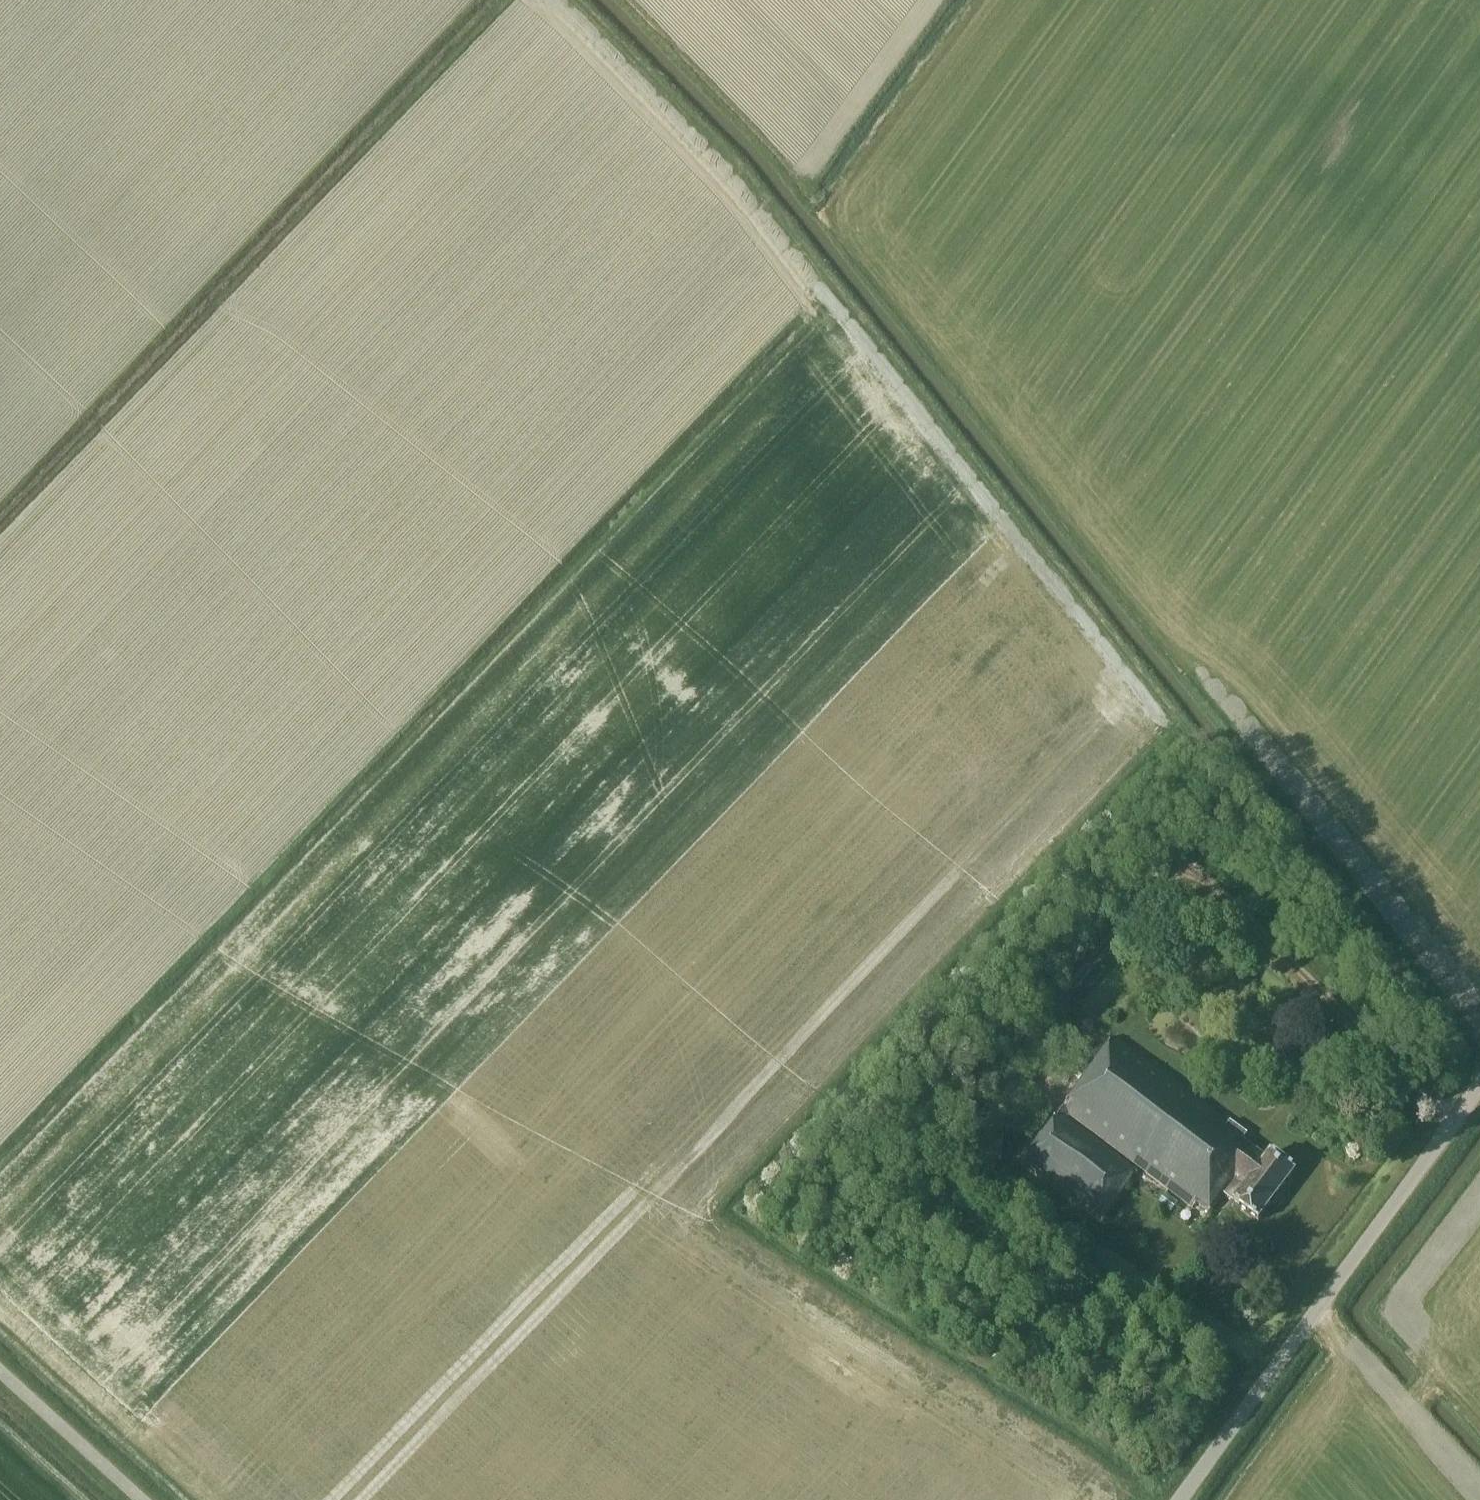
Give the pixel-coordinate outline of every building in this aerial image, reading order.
[(1246,1137),(1115,1040),(1019,1169),(1102,1225),(1141,1172),(1193,1211),(1196,1207),(1210,1217),(1224,1198),(1259,1225),(1297,1174),(1271,1155),(1266,1161),(1241,1143),(1246,1137)]
